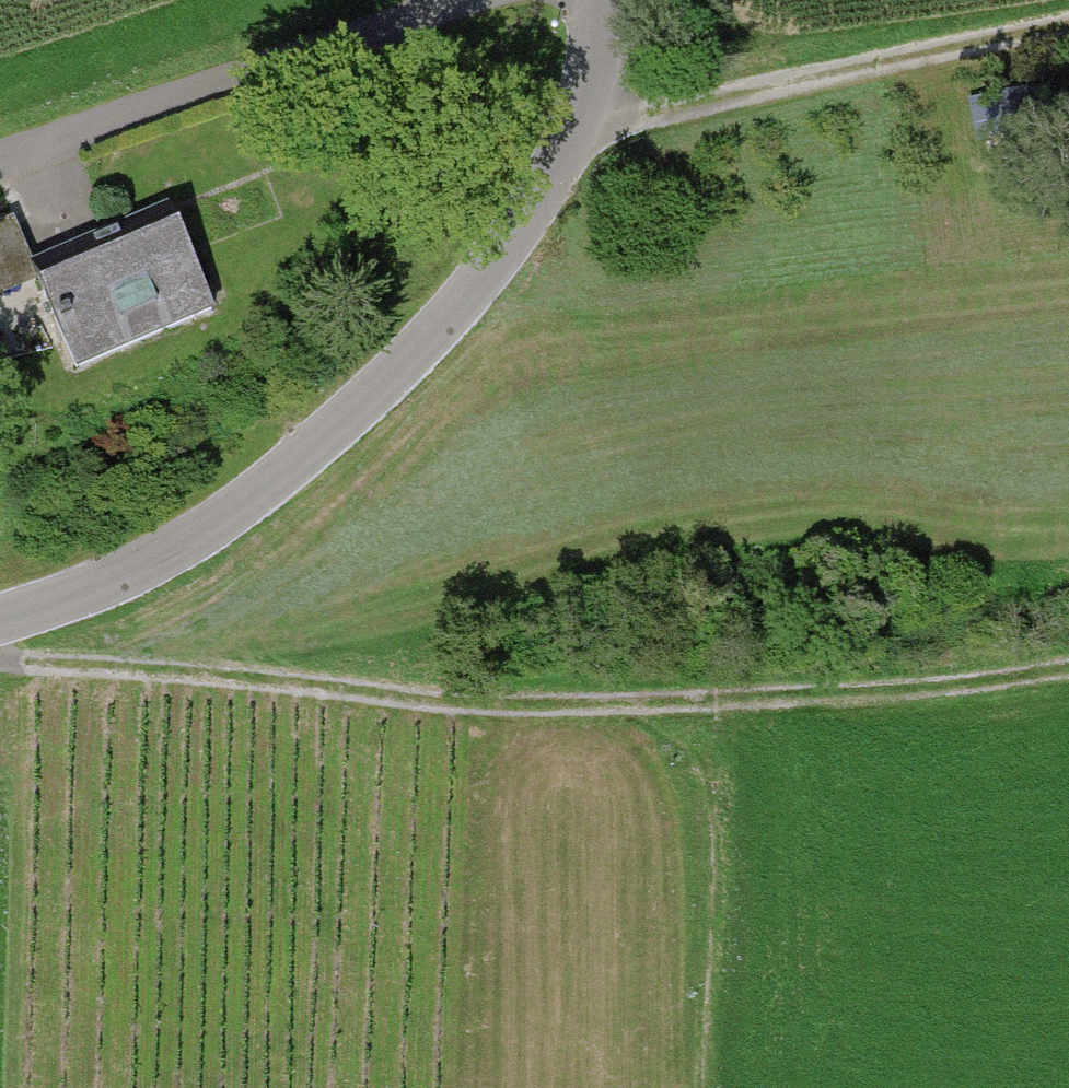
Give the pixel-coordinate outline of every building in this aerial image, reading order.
[(39,280),(13,218),(0,224),(0,296),(39,280)] [(74,371),(215,310),(179,227),(39,287),(74,371)]
